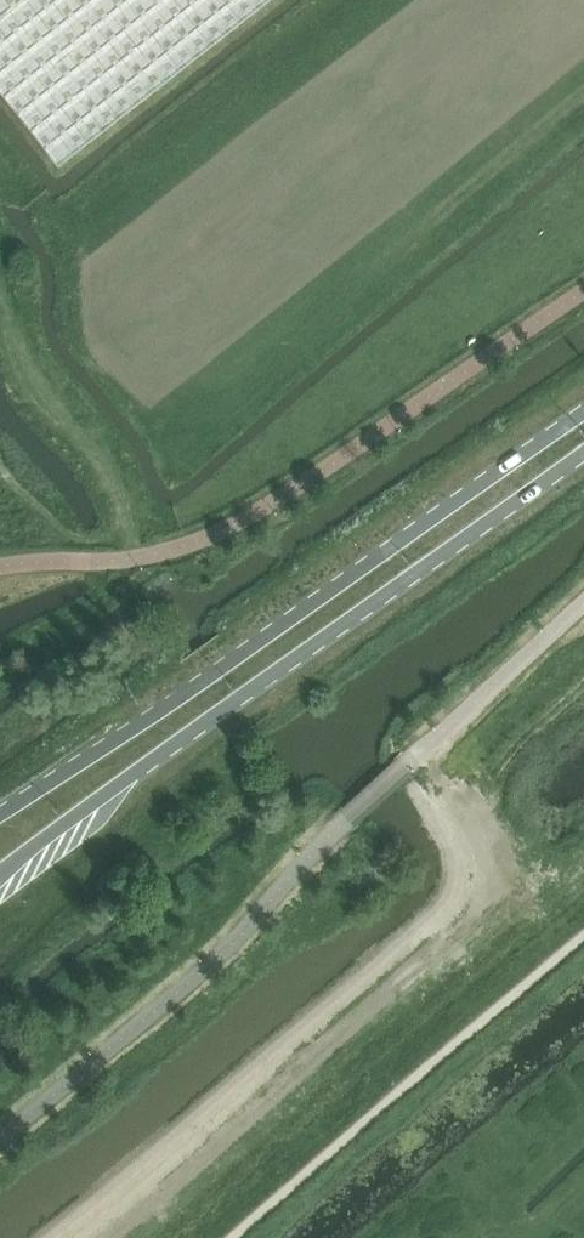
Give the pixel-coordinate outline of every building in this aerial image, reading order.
[(60,163),(268,0),(0,0),(0,87),(60,163)]
